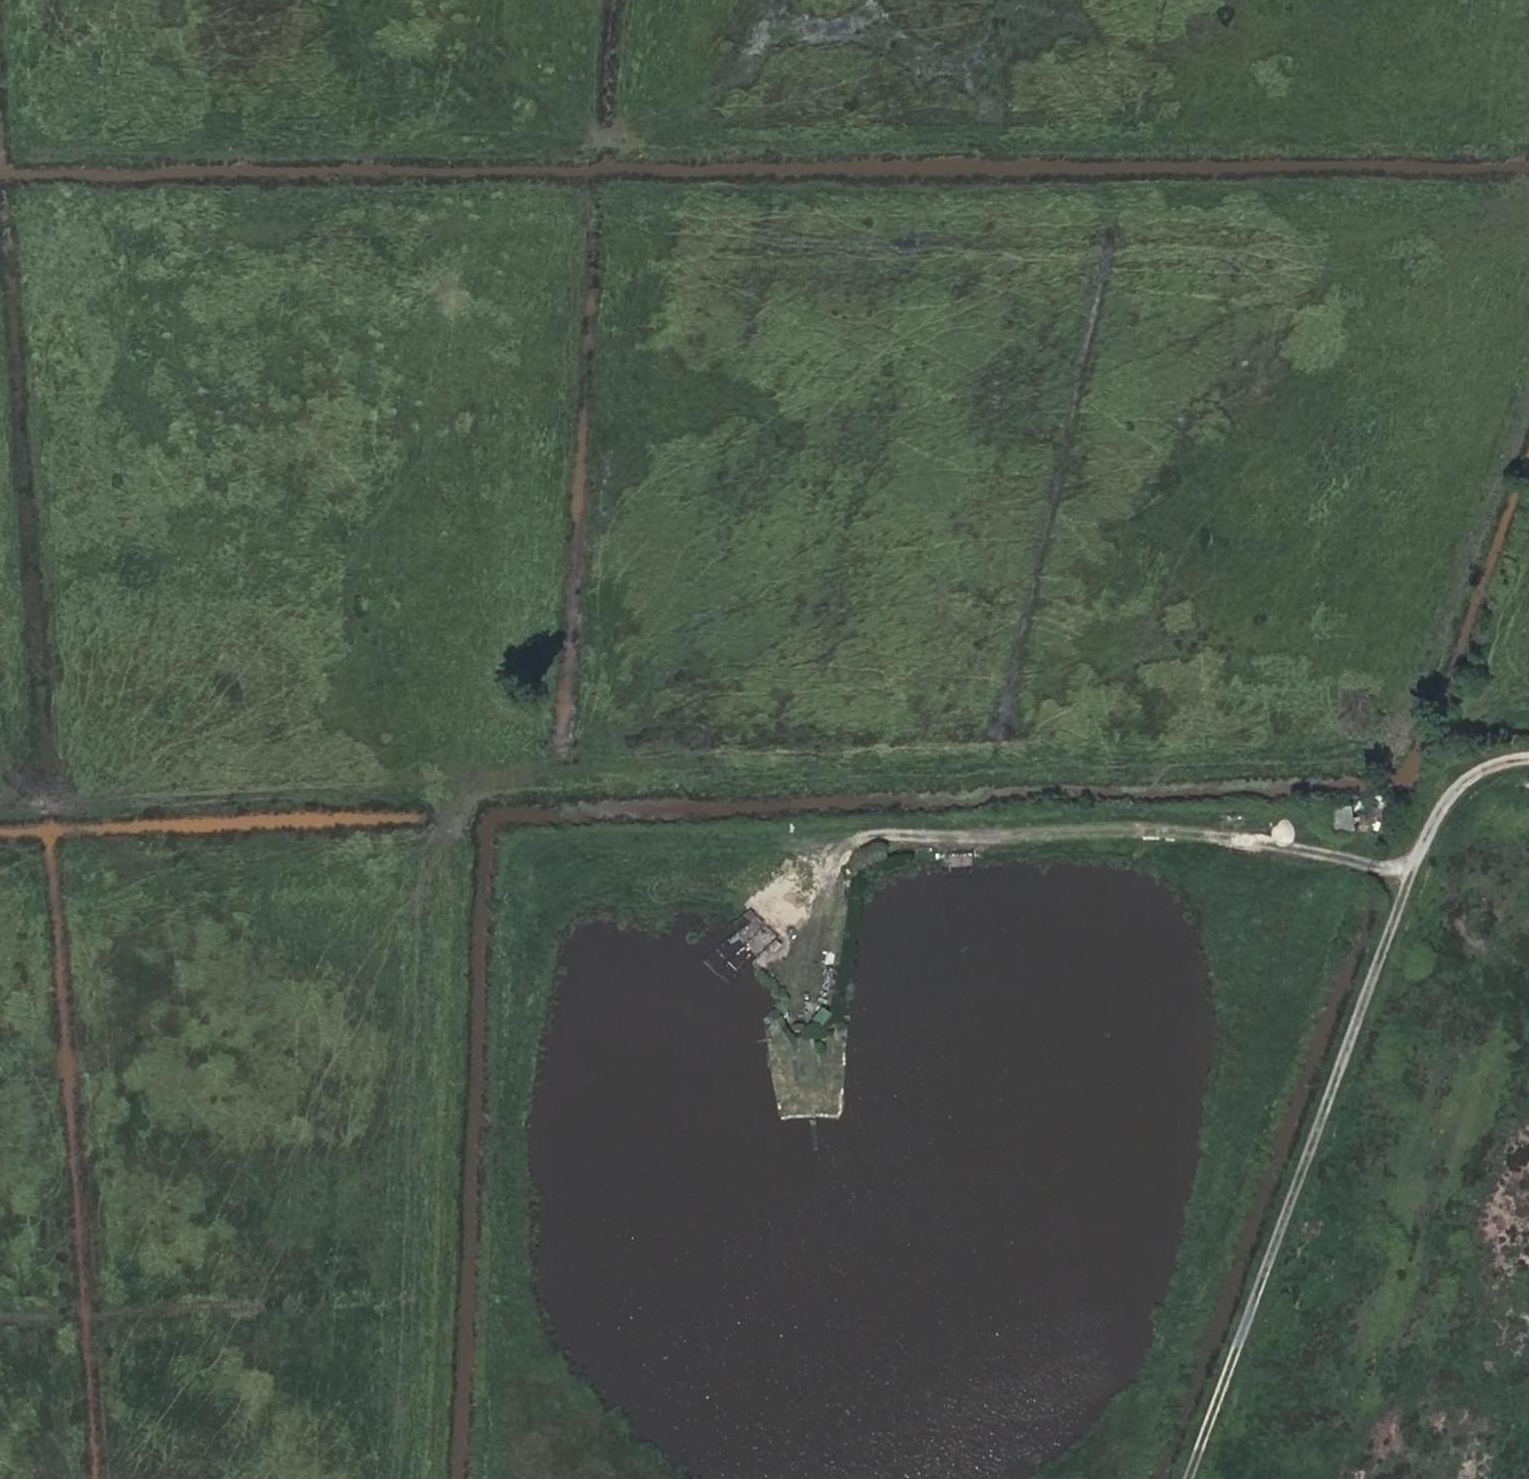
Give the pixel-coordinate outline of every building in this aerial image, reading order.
[(1354,803),(1326,807),(1330,832),(1357,829),(1354,803)]
